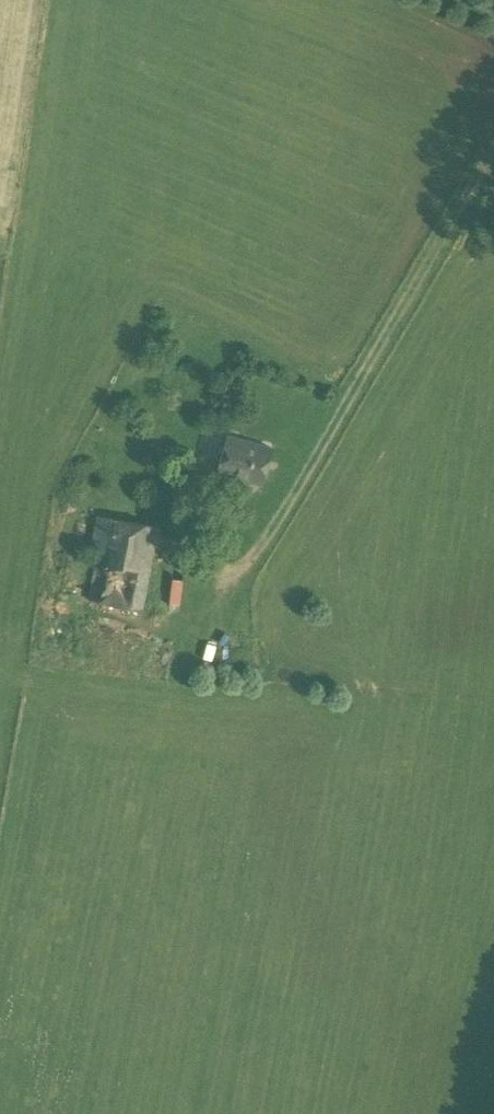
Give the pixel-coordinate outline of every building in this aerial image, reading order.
[(263,482),(271,451),(247,444),(247,442),(227,436),(218,469),(263,482)] [(143,610),(158,527),(96,515),(91,542),(97,543),(87,599),(143,610)]
